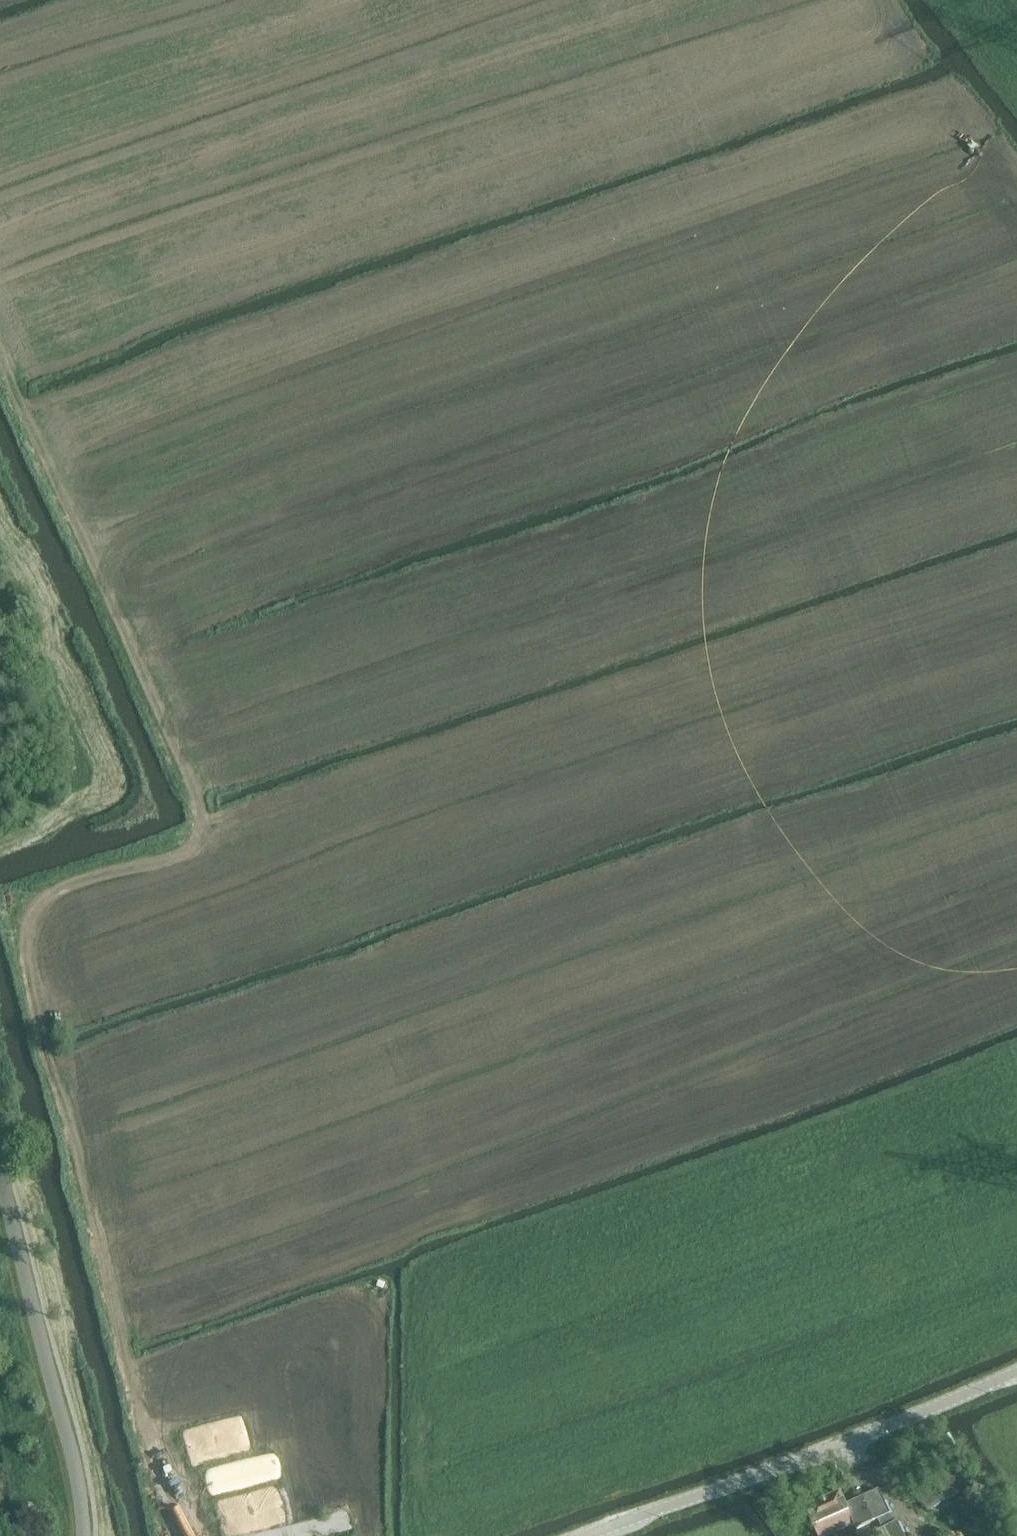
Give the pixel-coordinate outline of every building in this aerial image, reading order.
[(930,1511),(971,1485),(958,1465),(917,1491),(930,1511)] [(895,1523),(880,1491),(848,1506),(842,1492),(808,1508),(821,1535),(839,1535),(837,1532),(855,1524),(858,1530),(878,1521),(882,1531),(873,1535),(905,1535),(898,1521),(895,1523)]
